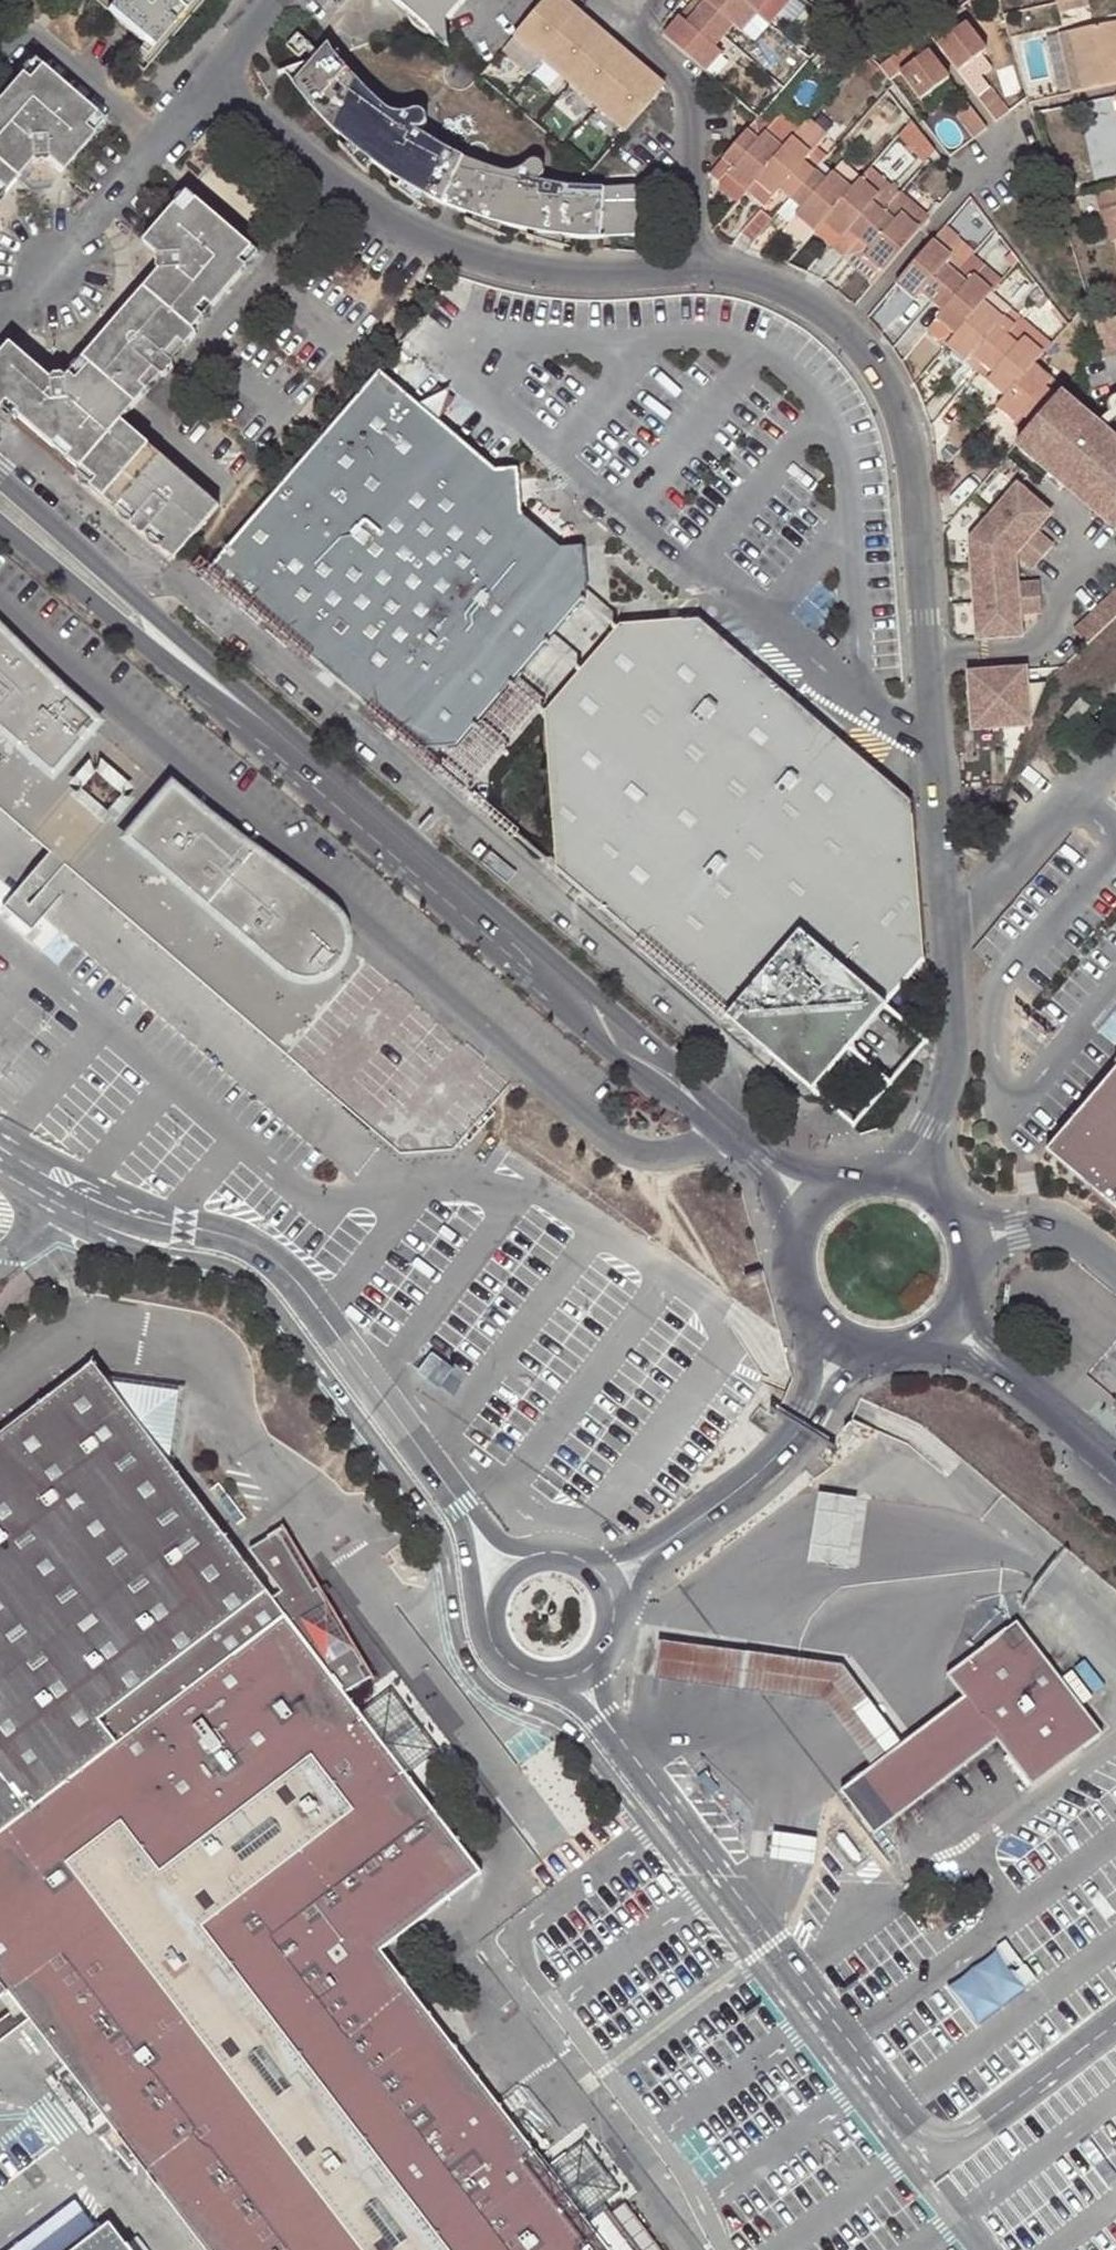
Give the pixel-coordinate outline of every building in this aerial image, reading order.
[(177,3),(179,0),(116,0),(110,7),(153,45),(175,21),(167,14),(177,3)] [(177,3),(184,9),(193,0),(179,0),(177,3)] [(426,35),(433,37),(446,23),(464,0),(390,0),(405,13),(408,19),(411,23),(415,28),(420,31),(426,35)] [(547,57),(546,59),(574,82),(572,85),(575,87),(608,44),(610,43),(580,19),(583,16),(564,0),(548,0),(519,32),(547,57)] [(740,0),(700,0),(706,5),(697,15),(727,40),(734,30),(742,35),(757,15),(740,0)] [(757,15),(771,0),(740,0),(757,15)] [(1086,0),(1082,0),(1065,3),(1067,11),(1087,7),(1086,0)] [(175,21),(184,9),(177,3),(167,14),(175,21)] [(1067,11),(1065,3),(1055,5),(1057,13),(1067,11)] [(723,57),(717,51),(727,40),(697,15),(689,28),(679,20),(665,37),(708,75),(723,57)] [(433,37),(448,50),(446,23),(433,37)] [(1060,37),(1072,95),(1115,85),(1115,25),(1060,37)] [(937,47),(958,74),(963,70),(980,57),(984,53),(963,26),(937,47)] [(302,57),(306,52),(311,44),(300,34),(290,48),(302,57)] [(881,69),(891,83),(898,77),(919,105),(950,82),(919,40),(881,69)] [(284,72),(287,74),(298,90),(344,140),(358,151),(372,162),(395,177),(412,188),(428,197),(444,205),(462,214),(476,218),(490,223),(506,226),(531,232),(550,235),(568,237),(602,239),(602,235),(642,232),(636,187),(615,188),(589,187),(576,186),(547,182),(546,170),(546,168),(544,166),(542,164),(539,163),(536,162),(533,163),(530,165),(528,167),(527,170),(526,179),(505,174),(464,159),(423,136),(427,128),(427,126),(427,123),(426,120),(425,118),(422,116),(419,114),(416,114),(413,115),(410,116),(405,122),(380,103),(369,92),(348,69),(329,44),(321,54),(315,59),(285,69),(284,72)] [(306,52),(315,59),(321,54),(312,48),(311,44),(306,52)] [(575,87),(598,108),(597,109),(625,132),(661,91),(634,68),(635,67),(608,44),(575,87)] [(145,67),(160,51),(153,45),(149,51),(140,45),(132,57),(145,67)] [(974,84),(991,71),(980,57),(963,70),(974,84)] [(27,64),(22,74),(30,80),(41,65),(35,60),(27,64)] [(31,161),(51,159),(62,168),(94,132),(85,125),(95,111),(54,76),(41,65),(30,80),(22,74),(0,100),(0,199),(31,161)] [(996,124),(1008,115),(989,91),(977,100),(996,124)] [(987,131),(969,106),(957,116),(975,141),(987,131)] [(95,111),(85,125),(94,132),(100,132),(106,123),(102,121),(104,119),(95,111)] [(734,171),(729,179),(746,193),(799,130),(782,115),(773,124),(761,115),(759,118),(722,161),(734,171)] [(816,171),(806,162),(812,155),(828,136),(808,119),(799,130),(746,193),(765,209),(780,191),(792,199),(816,171)] [(339,146),(351,159),(358,151),(344,140),(339,146)] [(363,172),(372,162),(358,151),(351,159),(363,172)] [(823,163),(812,155),(806,162),(816,171),(823,163)] [(725,186),(729,179),(734,171),(722,161),(711,175),(725,186)] [(862,179),(841,163),(833,173),(853,190),(862,179)] [(871,169),(862,179),(891,205),(902,194),(871,169)] [(792,199),(803,208),(796,217),(815,233),(825,222),(853,190),(833,173),(827,180),(816,171),(792,199)] [(390,187),(405,198),(412,188),(395,177),(390,187)] [(845,239),(849,233),(860,241),(891,205),(862,179),(853,190),(825,222),(845,239)] [(1105,185),(1107,192),(1115,190),(1115,183),(1105,185)] [(420,209),(428,197),(412,188),(405,198),(420,209)] [(1107,192),(1111,210),(1115,234),(1115,190),(1107,192)] [(180,206),(189,212),(199,197),(191,193),(184,196),(181,201),(182,203),(180,206)] [(883,272),(930,218),(902,194),(891,205),(860,241),(870,250),(865,257),(883,272)] [(166,374),(172,376),(178,367),(176,363),(202,332),(197,328),(251,265),(243,259),(253,245),(199,197),(189,212),(180,206),(149,243),(162,254),(158,258),(161,269),(162,268),(164,271),(73,377),(70,375),(59,377),(55,381),(28,358),(9,342),(0,353),(0,404),(17,419),(21,415),(85,468),(81,473),(137,521),(136,530),(140,534),(149,530),(178,556),(184,549),(220,505),(130,426),(125,422),(166,374)] [(790,223),(796,217),(803,208),(792,199),(779,214),(790,223)] [(1115,241),(1115,234),(1111,210),(1099,213),(1106,244),(1115,241)] [(808,242),(815,233),(796,217),(790,223),(788,226),(808,242)] [(486,231),(490,223),(476,218),(473,225),(486,231)] [(825,222),(815,233),(844,259),(860,241),(849,233),(845,239),(825,222)] [(506,226),(490,223),(486,231),(501,239),(506,226)] [(548,246),(550,235),(531,232),(529,240),(548,246)] [(568,237),(550,235),(548,246),(564,251),(568,237)] [(865,257),(870,250),(860,241),(844,259),(843,261),(872,285),(883,272),(865,257)] [(956,241),(945,254),(953,260),(946,268),(956,276),(971,259),(973,256),(956,241)] [(921,297),(930,305),(956,276),(946,268),(953,260),(945,254),(933,243),(895,286),(915,303),(921,297)] [(253,245),(243,259),(251,265),(253,265),(256,264),(258,263),(260,260),(261,258),(262,255),(261,252),(260,249),(253,245)] [(973,278),(992,294),(1000,284),(971,259),(956,276),(966,285),(973,278)] [(956,276),(930,305),(941,315),(936,321),(954,337),(992,294),(973,278),(966,285),(956,276)] [(1002,322),(1011,311),(992,294),(954,337),(944,350),(974,376),(1013,331),(1002,322)] [(1101,360),(1115,355),(1115,317),(1091,324),(1101,360)] [(944,350),(954,337),(936,321),(925,334),(944,350)] [(1031,368),(1051,346),(1021,321),(1013,331),(974,376),(1004,400),(1031,368)] [(1044,391),(1050,384),(1031,368),(1004,400),(993,412),(1011,428),(1017,421),(1029,431),(1055,400),(1044,391)] [(521,467),(512,466),(497,466),(383,371),(209,572),(417,751),(454,747),(591,591),(586,545),(562,547),(526,515),(521,467)] [(1103,432),(1096,426),(1059,396),(1055,400),(1029,431),(1025,435),(1045,453),(1036,463),(1093,511),(1099,504),(1115,504),(1115,443),(1103,432)] [(1048,514),(1040,507),(1016,486),(992,515),(1042,557),(1052,545),(1035,530),(1034,530),(1048,514)] [(1032,569),(1042,557),(992,515),(969,541),(971,568),(1015,564),(1015,553),(1032,569)] [(1017,583),(1015,564),(971,568),(974,603),(1041,597),(1039,581),(1017,583)] [(1085,644),(1111,620),(1115,616),(1115,589),(1072,630),(1085,644)] [(1042,613),(1041,597),(974,603),(977,640),(1021,636),(1019,615),(1042,613)] [(923,957),(911,801),(833,734),(755,667),(701,620),(616,627),(544,710),(555,870),(767,1051),(792,1024),(802,1031),(817,1029),(820,1025),(847,1047),(923,957)] [(508,1085),(474,1056),(401,993),(0,647),(0,812),(57,862),(402,1159),(455,1156),(508,1085)] [(1030,726),(1027,685),(1025,670),(998,672),(1003,728),(1030,726)] [(974,730),(1003,728),(998,672),(970,674),(974,730)] [(1047,684),(1027,685),(1030,726),(1047,684)] [(1065,716),(1075,725),(1091,705),(1080,697),(1065,716)] [(792,1024),(767,1051),(792,1073),(810,1089),(847,1047),(820,1025),(817,1029),(802,1031),(792,1024)] [(1037,1164),(1115,1228),(1115,1071),(1037,1164)] [(586,2218),(567,2194),(549,2171),(496,2101),(382,1950),(481,1872),(408,1775),(385,1745),(360,1713),(345,1693),(372,1677),(285,1527),(251,1547),(282,1588),(272,1596),(173,1467),(101,1374),(92,1363),(77,1375),(51,1395),(28,1412),(2,1432),(0,1434),(0,1998),(7,1992),(19,2007),(0,2022),(0,2040),(29,2019),(71,2074),(86,2093),(101,2114),(205,2249),(610,2249),(586,2218)] [(54,1386),(51,1395),(77,1375),(68,1373),(64,1369),(51,1381),(54,1386)] [(186,1385),(101,1374),(173,1467),(186,1385)] [(2,1432),(28,1412),(21,1411),(14,1406),(0,1418),(0,1419),(4,1425),(2,1432)] [(850,1501),(812,1497),(805,1553),(804,1567),(842,1571),(846,1541),(850,1501)] [(1015,1620),(945,1672),(963,1696),(839,1786),(871,1830),(995,1738),(1029,1785),(1100,1734),(1015,1620)] [(727,1646),(659,1638),(654,1677),(712,1683),(821,1696),(837,1717),(868,1760),(900,1736),(860,1683),(843,1660),(727,1646)] [(390,1690),(360,1713),(385,1745),(408,1775),(437,1750),(414,1721),(390,1690)] [(704,1773),(695,1779),(709,1797),(718,1790),(704,1773)] [(790,1840),(770,1836),(765,1864),(789,1868),(807,1871),(812,1843),(790,1840)] [(996,1951),(946,1989),(975,2027),(1025,1989),(996,1951)] [(89,2123),(101,2114),(86,2093),(71,2074),(58,2083),(74,2104),(89,2123)] [(516,2086),(496,2101),(549,2171),(569,2155),(516,2086)] [(1075,2149),(1105,2189),(1115,2181),(1115,2179),(1087,2140),(1075,2149)] [(567,2194),(586,2218),(606,2203),(622,2190),(604,2166),(586,2143),(569,2155),(549,2171),(567,2194)] [(606,2203),(586,2218),(610,2249),(643,2249),(606,2203)] [(92,2234),(72,2206),(63,2213),(14,2249),(71,2249),(92,2234)] [(127,2243),(110,2221),(92,2234),(71,2249),(118,2249),(127,2243)]
